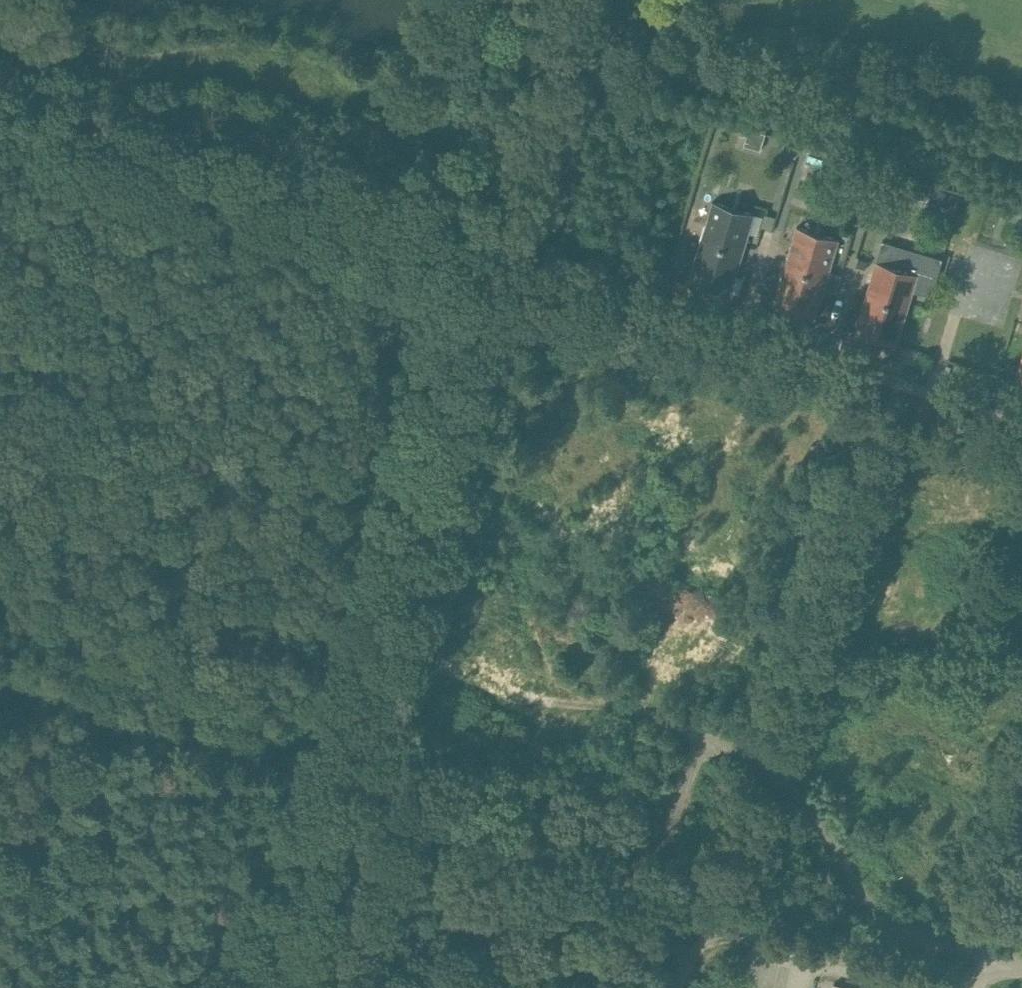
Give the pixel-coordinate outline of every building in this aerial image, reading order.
[(766,133),(750,128),(745,144),(761,149),(766,133)] [(932,184),(916,179),(911,195),(927,200),(932,184)] [(713,201),(689,280),(732,294),(756,214),(713,201)] [(775,298),(773,306),(816,319),(825,288),(830,271),(840,239),(797,226),(775,298)] [(845,229),(842,236),(851,239),(853,232),(845,229)] [(864,231),(861,247),(875,250),(877,234),(864,231)] [(690,240),(687,249),(696,252),(698,242),(690,240)] [(927,249),(924,259),(932,262),(936,251),(927,249)] [(919,274),(876,261),(855,331),(898,344),(919,274)] [(830,271),(825,288),(837,292),(842,275),(830,271)] [(764,294),(761,303),(773,306),(775,298),(764,294)]
